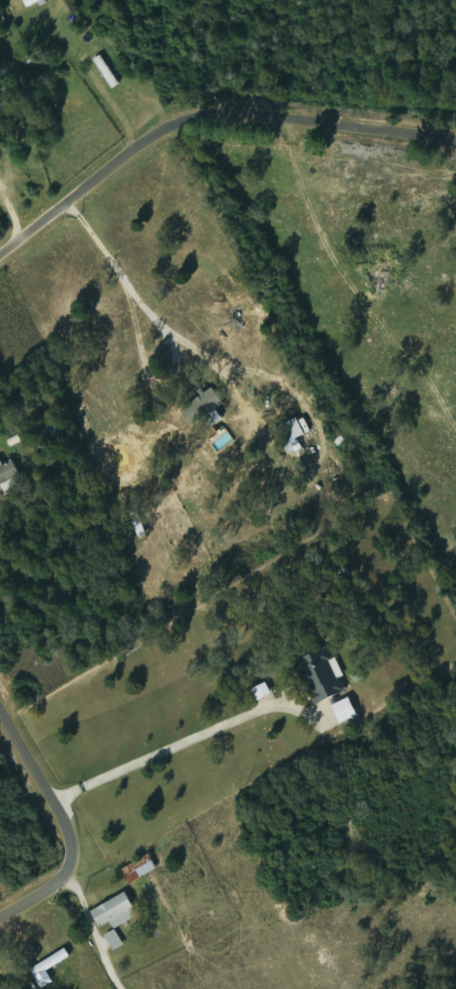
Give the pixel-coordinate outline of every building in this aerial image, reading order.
[(29,8),(46,0),(25,0),(29,8)] [(96,59),(112,90),(120,86),(103,55),(96,59)] [(206,395),(183,411),(194,427),(227,404),(216,388),(206,395)] [(285,449),(302,443),(299,438),(307,435),(301,419),(277,428),(285,449)] [(22,475),(15,460),(5,465),(2,459),(0,460),(0,487),(22,475)] [(302,659),(317,705),(349,693),(333,648),(302,659)] [(260,701),(274,695),(269,683),(255,690),(260,701)] [(335,705),(342,723),(360,717),(354,699),(335,705)] [(129,884),(159,872),(152,856),(123,868),(129,884)] [(117,930),(141,916),(128,892),(92,913),(101,928),(112,922),(117,930)] [(106,936),(116,952),(126,945),(116,930),(106,936)] [(73,958),(68,949),(33,969),(44,988),(56,983),(49,971),(73,958)]
